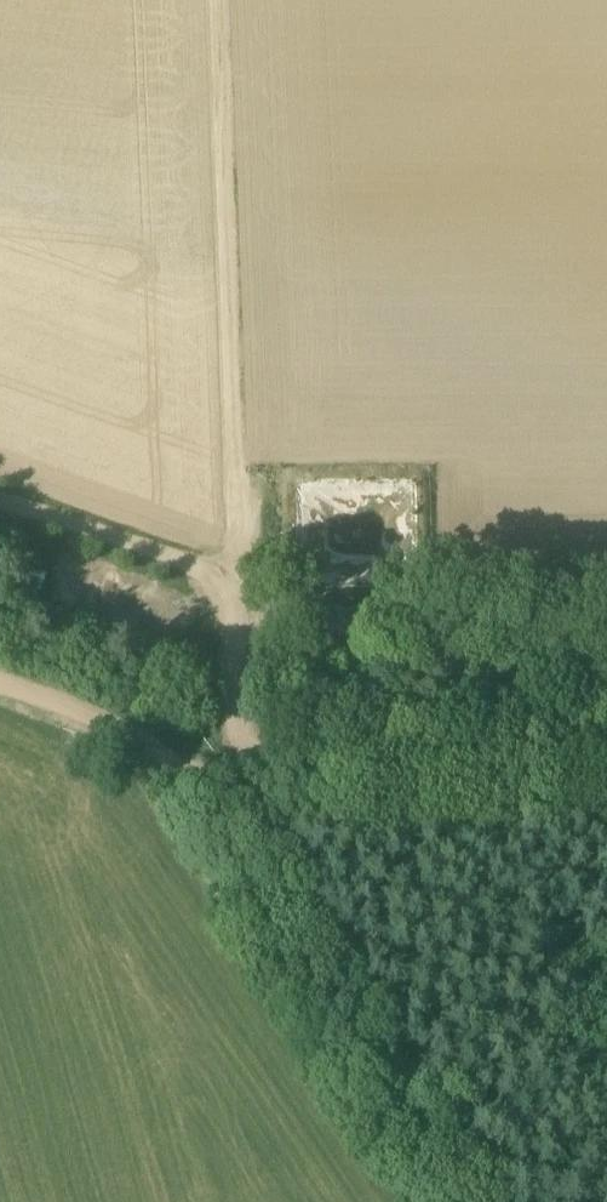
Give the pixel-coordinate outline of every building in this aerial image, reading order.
[(317,585),(371,582),(369,550),(351,551),(349,516),(314,518),(317,585)]
